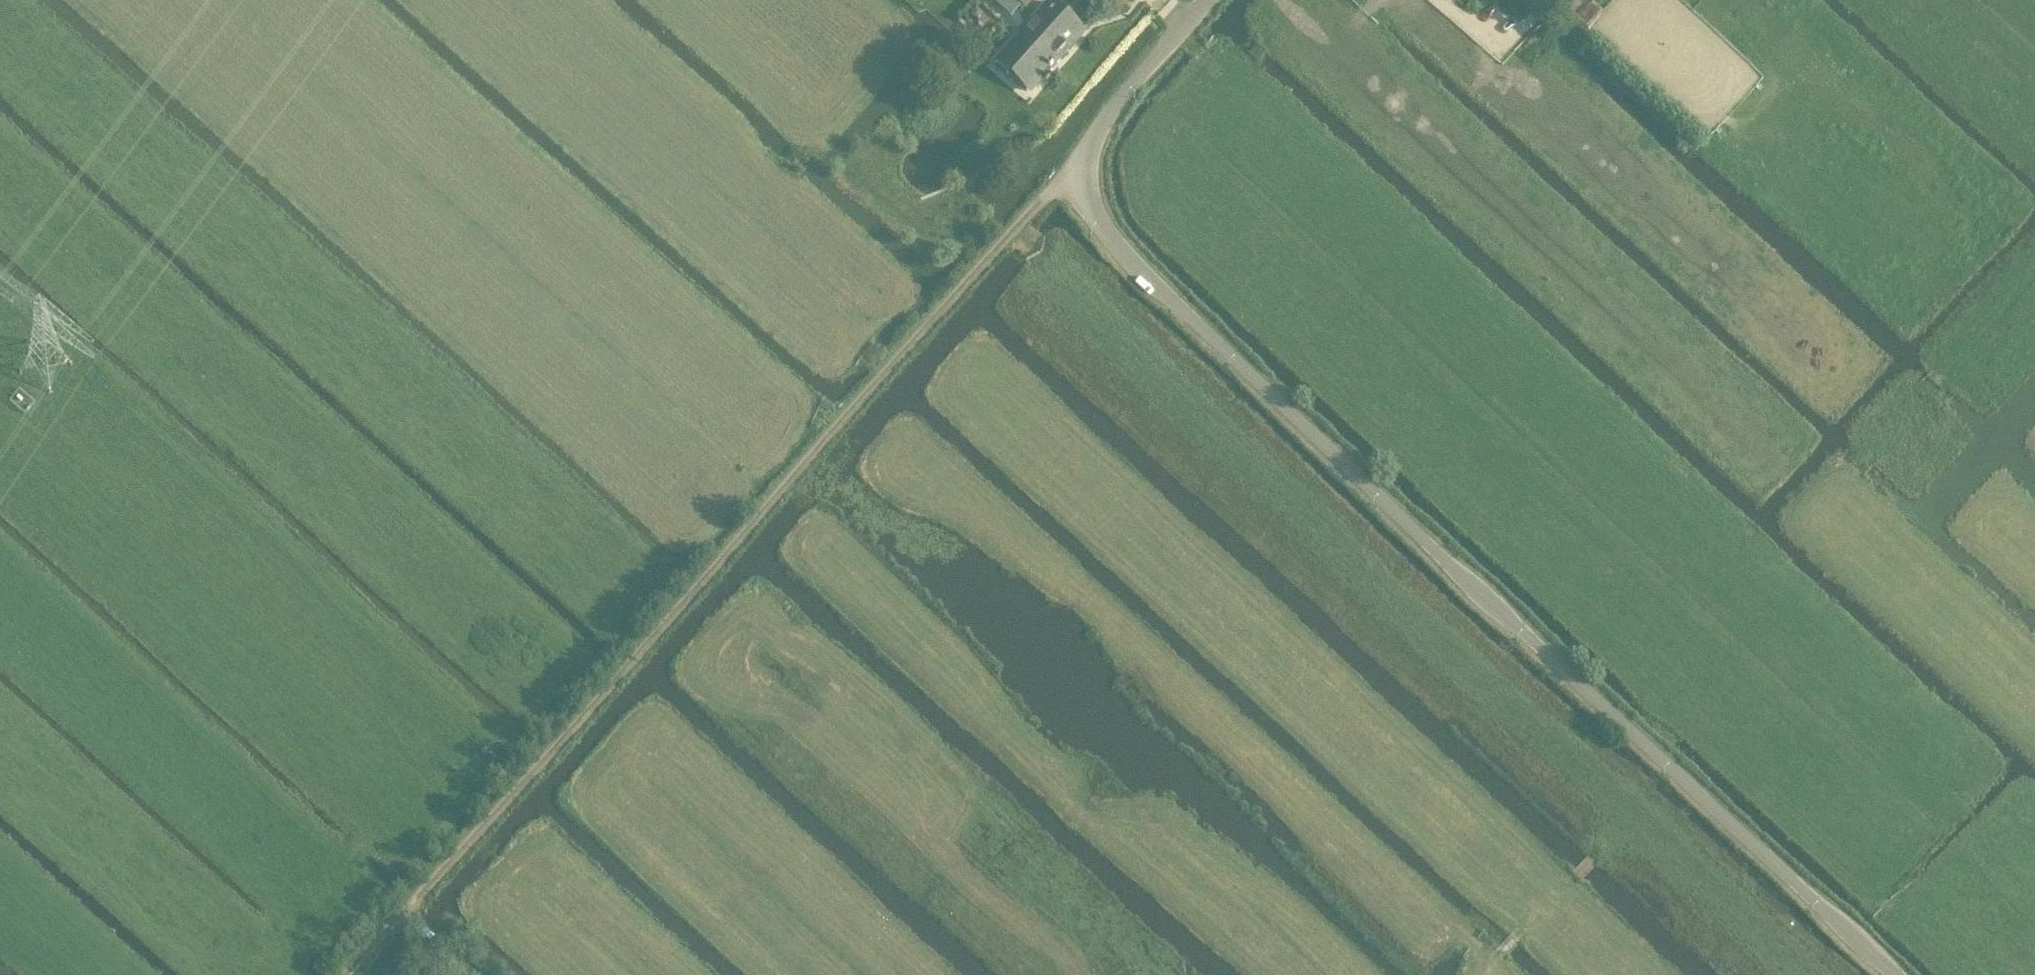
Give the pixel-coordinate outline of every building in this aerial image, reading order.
[(1035,22),(996,64),(1029,93),(1037,84),(1050,71),(1052,73),(1055,69),(1053,67),(1056,63),(1059,65),(1070,53),(1068,51),(1084,33),(1054,5),(1037,24),(1035,22)]
